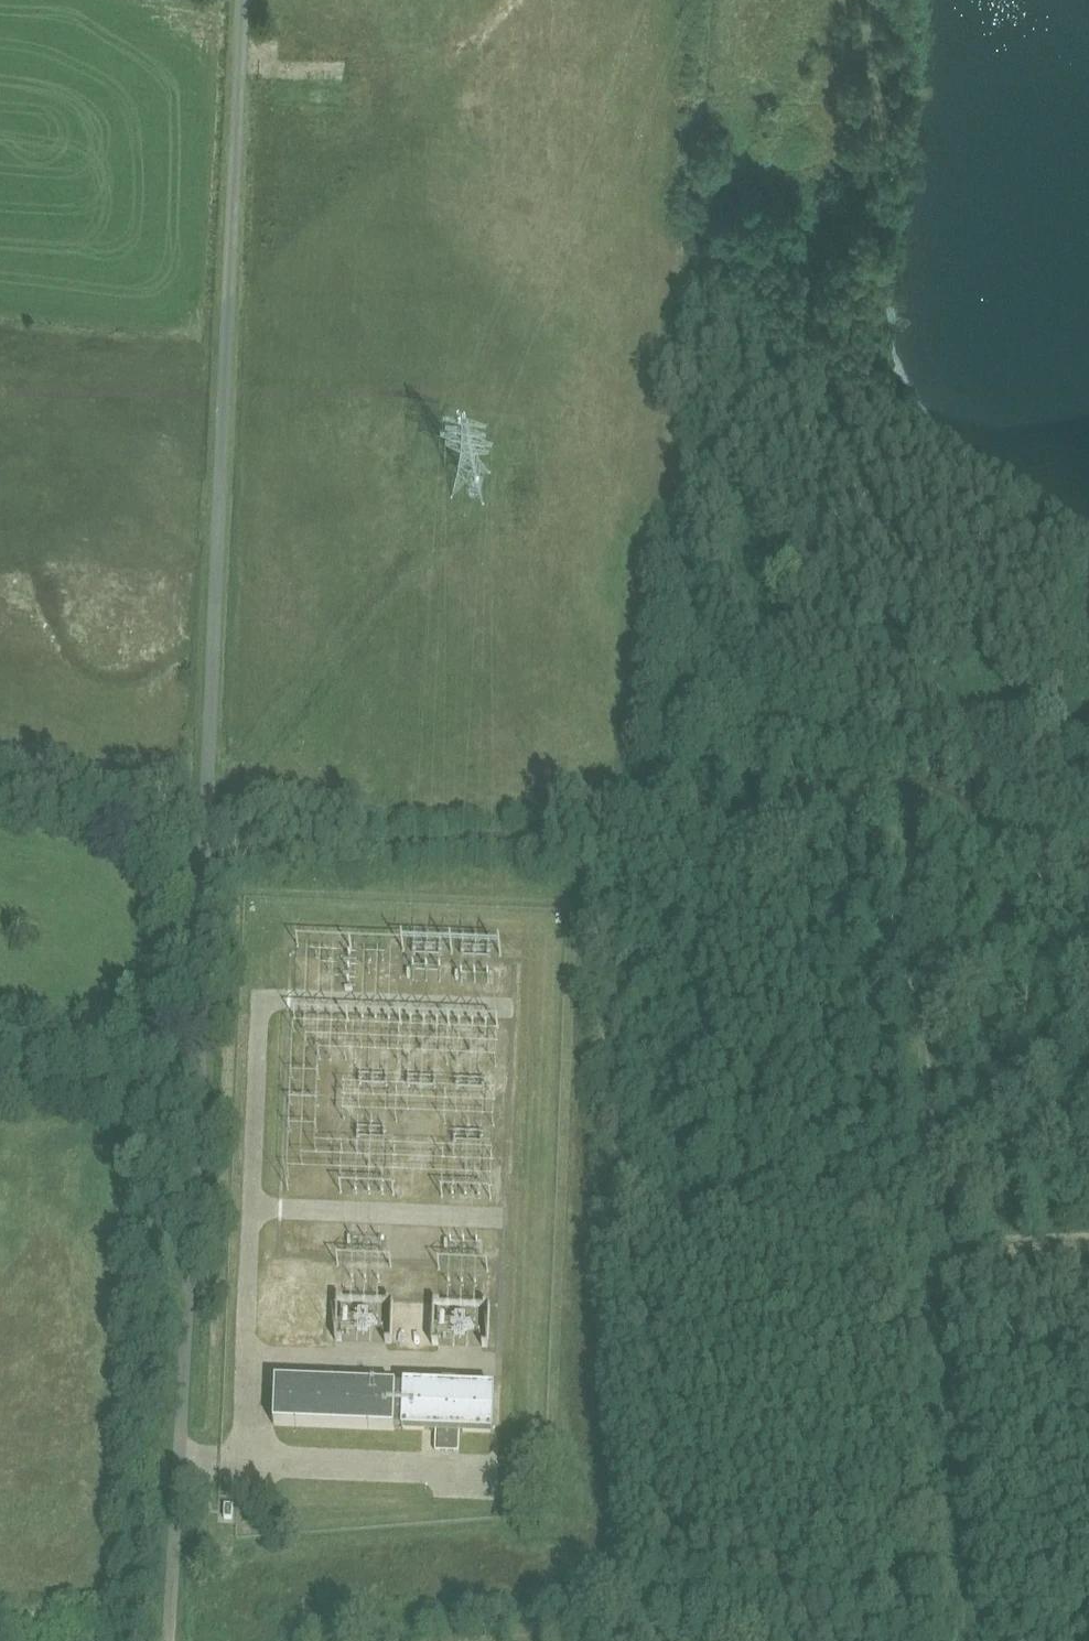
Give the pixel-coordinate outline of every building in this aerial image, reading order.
[(394,1428),(435,1430),(434,1450),(458,1451),(459,1431),(492,1433),(494,1392),(395,1388),(395,1386),(281,1381),(279,1424),(393,1429),(394,1428)]
